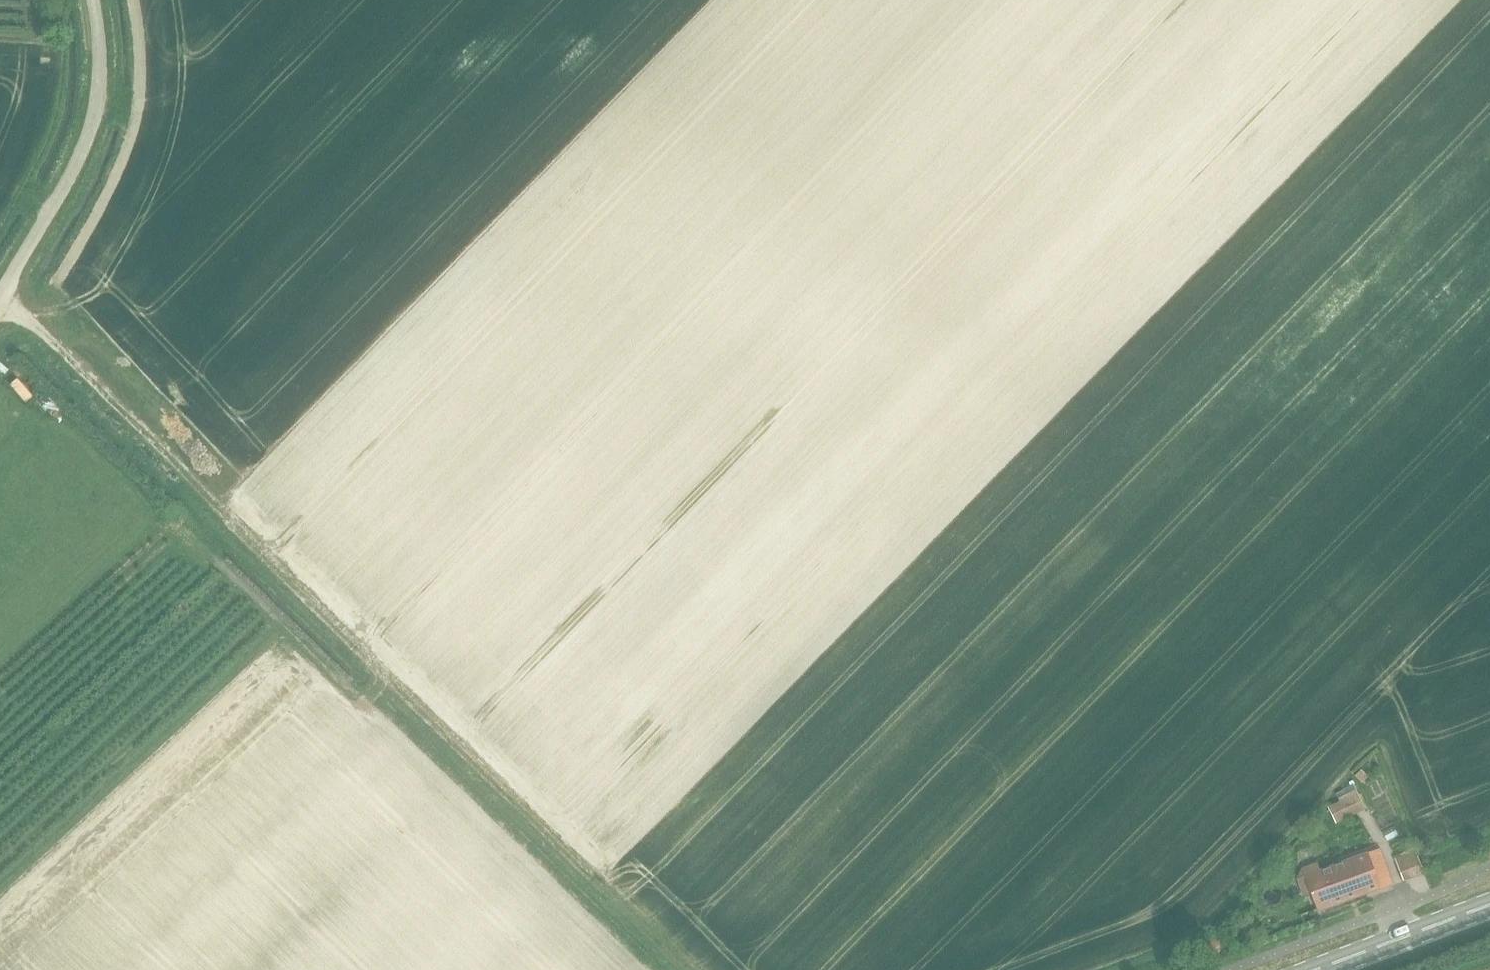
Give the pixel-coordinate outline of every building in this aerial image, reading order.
[(1362,771),(1356,777),(1364,784),(1370,777),(1362,771)] [(1364,804),(1358,792),(1340,801),(1346,813),(1364,804)] [(1318,911),(1347,901),(1347,900),(1393,883),(1380,849),(1306,876),(1318,911)]
